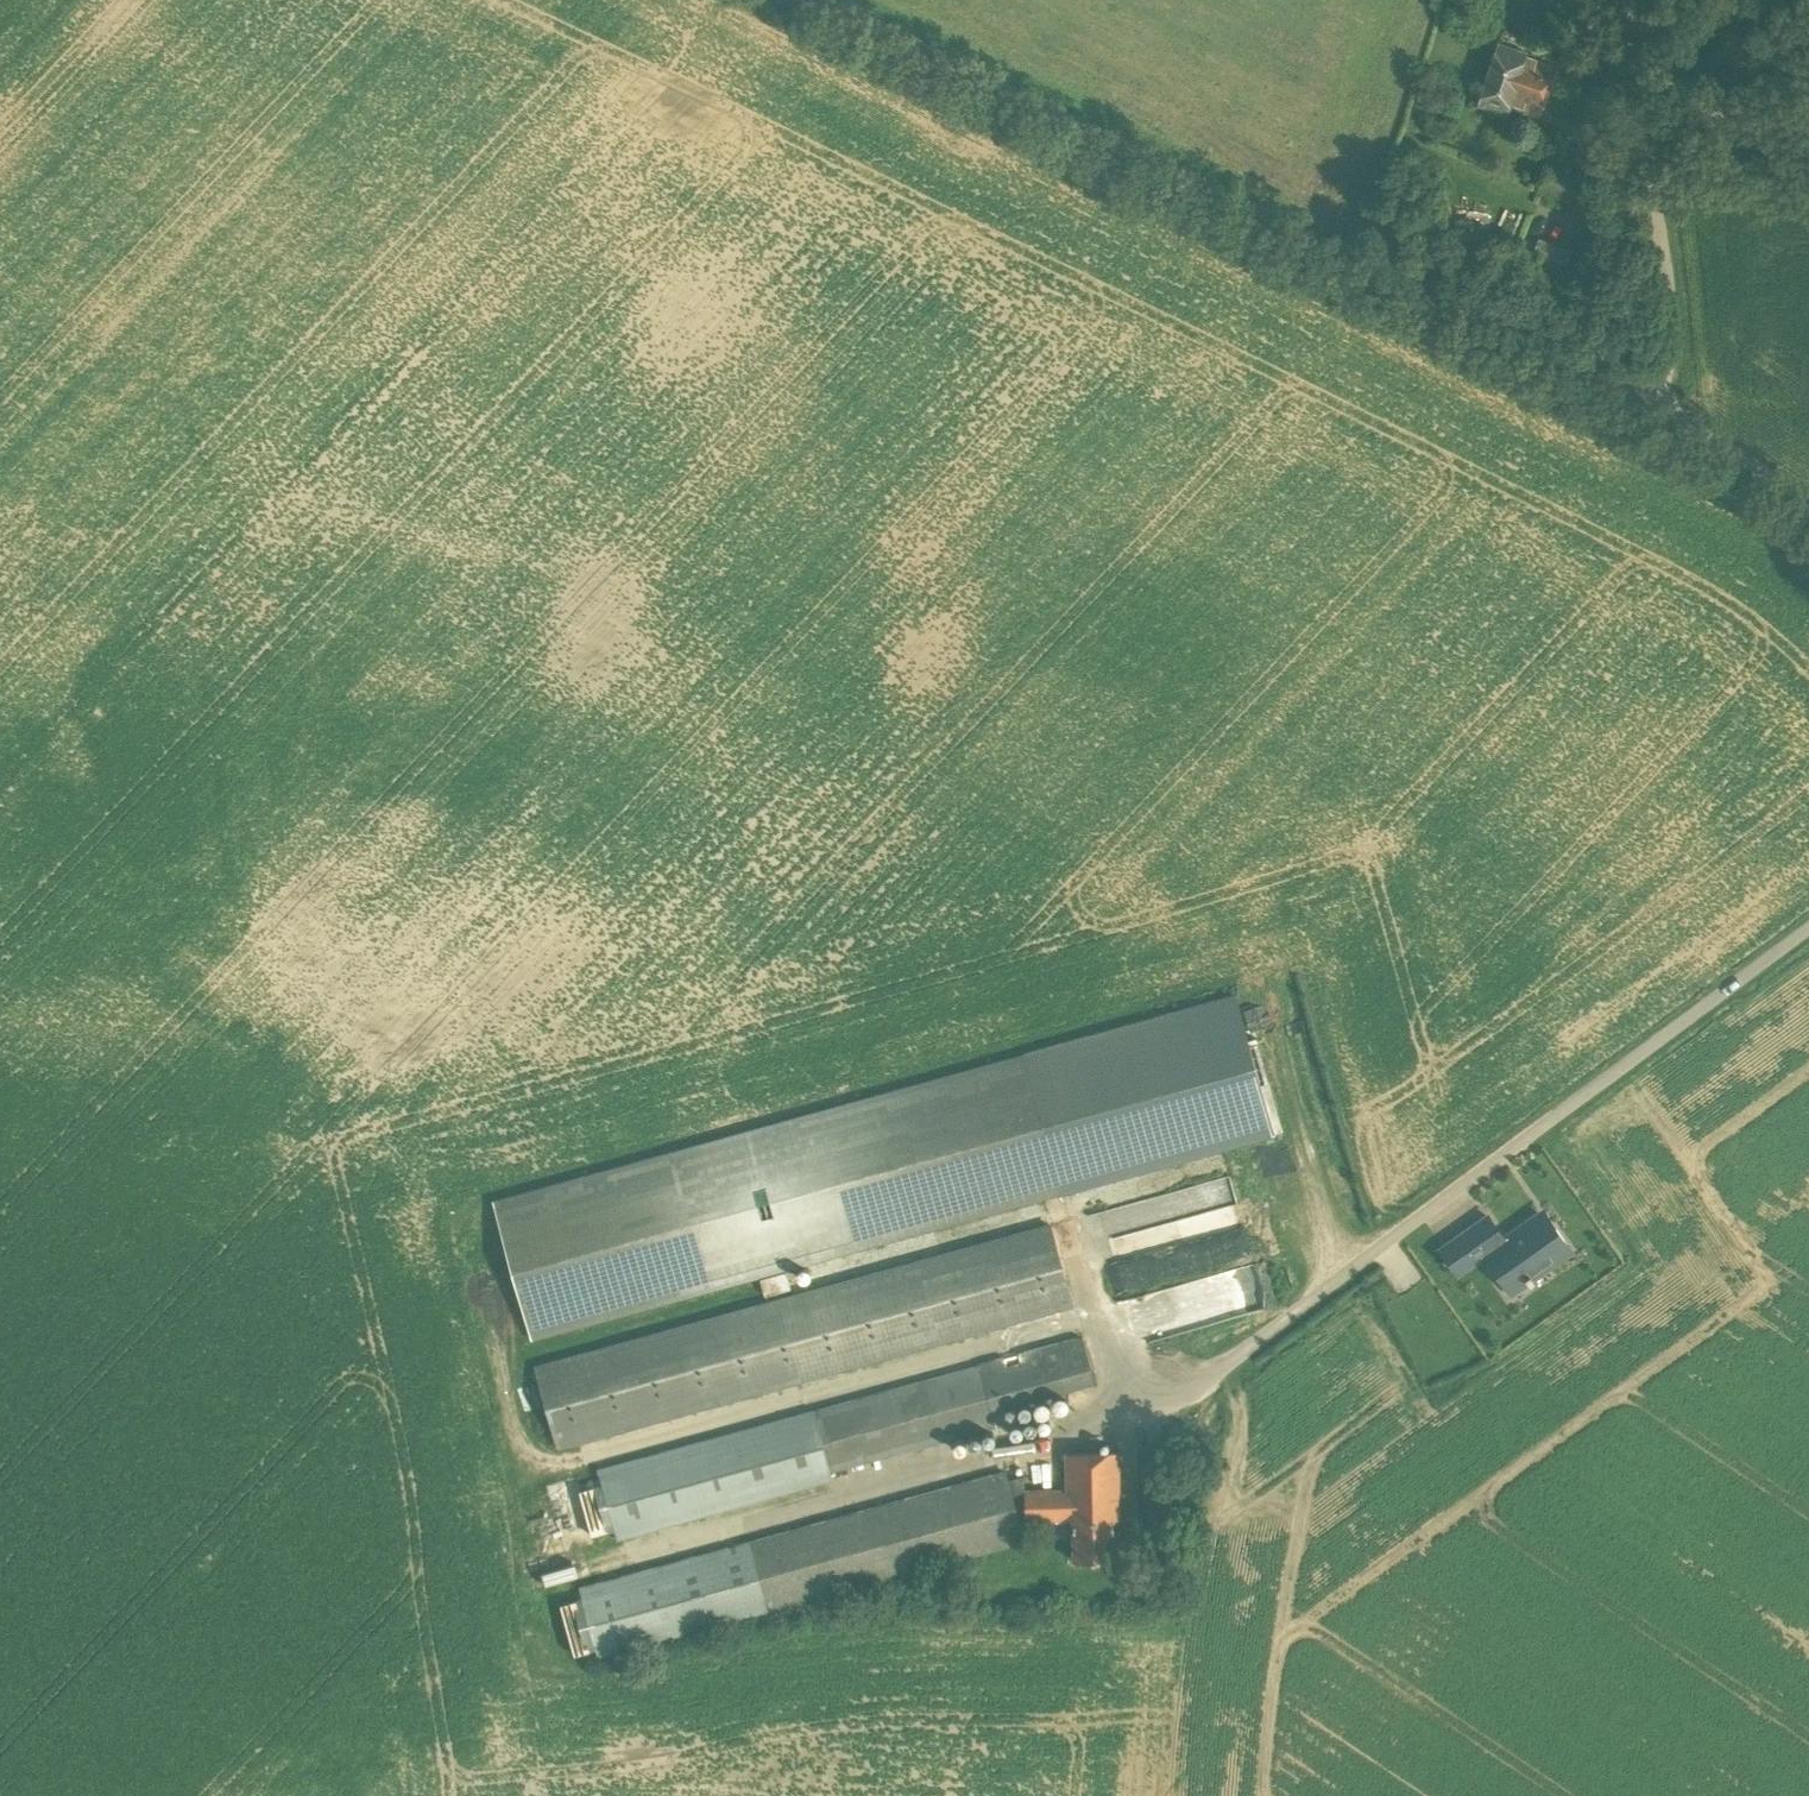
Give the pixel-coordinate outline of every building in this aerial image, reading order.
[(1538,112),(1554,66),(1523,55),(1524,52),(1497,42),(1476,102),(1503,112),(1507,101),(1538,112)] [(1427,234),(1451,231),(1450,225),(1452,225),(1448,193),(1422,196),(1427,234)] [(1249,1040),(1236,993),(493,1200),(532,1340),(1062,1194),(1063,1195),(1275,1136),(1261,1084),(1269,1082),(1257,1038),(1249,1040)] [(1144,1226),(1139,1207),(1119,1212),(1123,1231),(1144,1226)] [(1489,1212),(1437,1248),(1458,1278),(1485,1259),(1512,1297),(1575,1252),(1559,1230),(1555,1232),(1539,1209),(1504,1234),(1489,1212)] [(1193,1234),(1200,1269),(1137,1282),(1141,1300),(1175,1293),(1172,1276),(1257,1259),(1250,1222),(1193,1234)] [(557,1447),(1071,1306),(1049,1226),(536,1367),(557,1447)] [(787,1271),(760,1279),(765,1295),(792,1288),(787,1271)] [(1240,1277),(1229,1280),(1236,1307),(1247,1304),(1240,1277)] [(616,1539),(830,1480),(828,1473),(992,1428),(988,1411),(1092,1382),(1080,1338),(597,1471),(616,1539)] [(1112,1558),(1112,1519),(1118,1518),(1117,1450),(1064,1451),(1065,1485),(1064,1486),(1029,1486),(1030,1519),(1071,1519),(1072,1559),(1112,1558)] [(598,1658),(1023,1543),(1010,1495),(1004,1473),(579,1590),(585,1612),(598,1658)]
